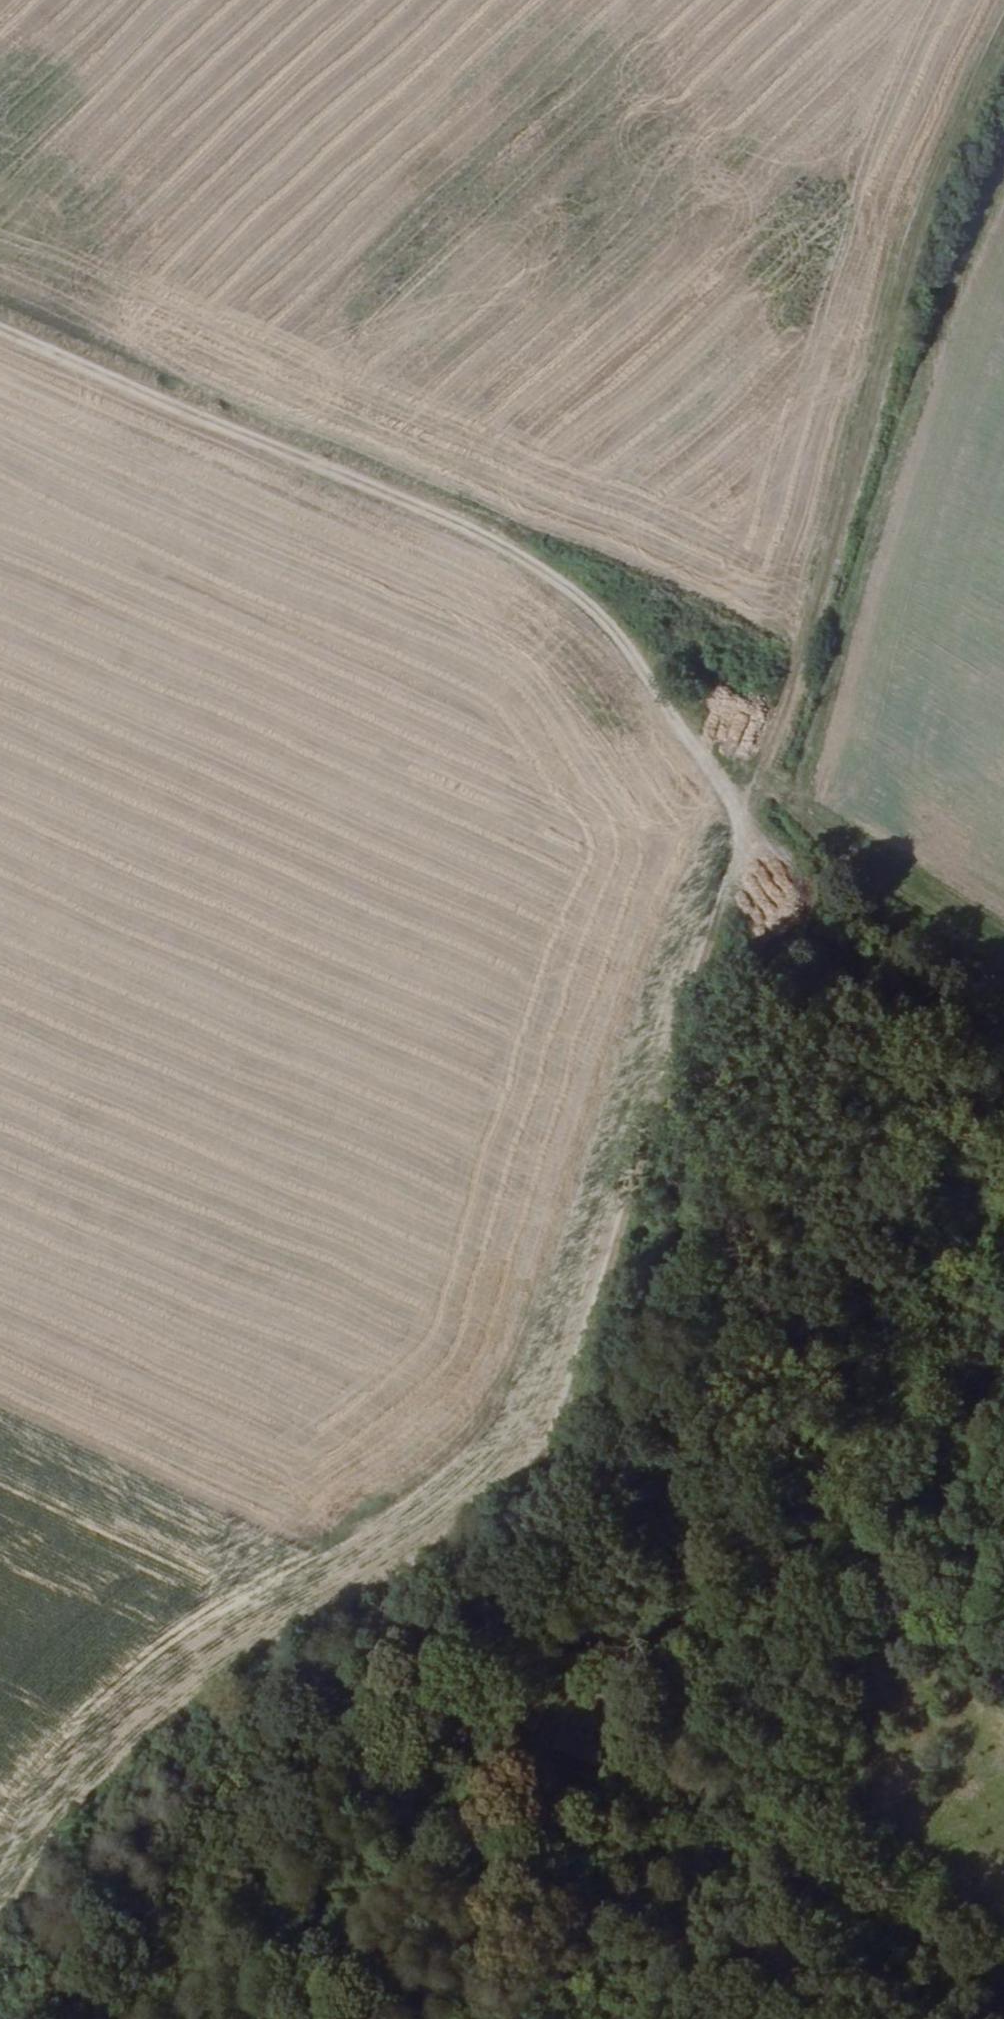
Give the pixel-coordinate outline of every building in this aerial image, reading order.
[(562,1725),(554,1750),(607,1767),(615,1742),(562,1725)]
